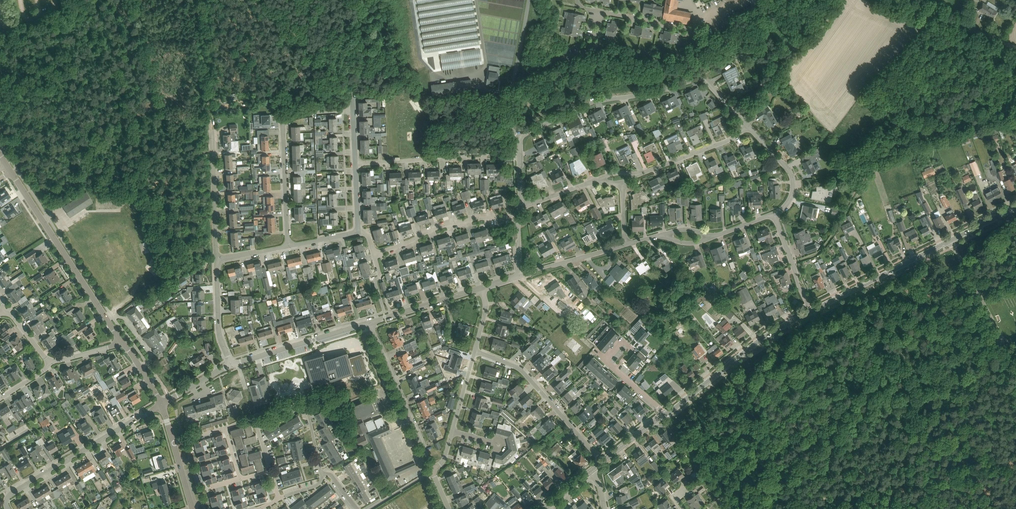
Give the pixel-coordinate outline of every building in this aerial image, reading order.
[(662,19),(689,24),(691,12),(677,10),(679,0),(666,0),(665,7),(663,17),(662,19)] [(979,9),(994,18),(998,12),(983,2),(979,9)] [(642,13),(663,17),(665,7),(663,7),(662,8),(656,7),(656,5),(651,4),(651,6),(644,4),(644,3),(642,13)] [(566,23),(573,24),(576,13),(568,12),(568,16),(565,15),(564,17),(567,18),(566,23)] [(583,15),(576,13),(573,24),(578,25),(578,24),(581,24),(582,21),(585,21),(585,19),(582,18),(583,15)] [(618,24),(614,24),(614,21),(612,20),(611,23),(608,22),(606,30),(616,32),(618,24)] [(571,35),(573,24),(566,23),(565,27),(562,27),(562,29),(565,30),(564,33),(571,35)] [(577,26),(578,25),(573,24),(571,35),(579,36),(579,32),(582,33),(583,31),(580,30),(580,26),(577,26)] [(641,36),(643,26),(636,25),(635,28),(632,28),(631,30),(634,31),(634,35),(641,36)] [(649,31),(650,27),(643,26),(641,36),(648,37),(649,33),(652,34),(652,32),(649,31)] [(615,39),(616,32),(606,30),(605,37),(609,38),(608,41),(610,41),(611,38),(615,39)] [(670,41),(672,32),(664,30),(664,34),(661,33),(660,36),(663,36),(663,40),(670,41)] [(678,37),(679,33),(672,32),(670,41),(677,43),(678,39),(681,40),(681,37),(678,37)] [(480,49),(441,55),(443,70),(483,64),(480,49)] [(489,79),(488,78),(487,84),(492,85),(493,80),(497,81),(498,75),(499,75),(500,67),(495,66),(490,65),(489,72),(490,72),(489,79)] [(736,66),(723,73),(726,81),(727,80),(732,91),(736,89),(738,92),(744,89),(741,83),(737,85),(732,75),(739,72),(736,66)] [(471,79),(431,84),(433,95),(473,90),(471,79)] [(685,93),(690,102),(699,97),(700,99),(703,98),(699,90),(696,91),(695,89),(685,93)] [(663,101),(667,110),(679,104),(676,98),(673,99),(672,97),(663,101)] [(639,108),(643,116),(656,110),(653,104),(650,105),(648,103),(639,108)] [(618,119),(625,116),(629,126),(635,123),(628,108),(625,109),(623,106),(614,111),(618,119)] [(763,118),(769,127),(773,124),(777,122),(768,106),(761,110),(757,112),(761,119),(763,118)] [(589,115),(593,123),(606,117),(603,112),(600,113),(599,110),(589,115)] [(271,120),(270,116),(269,116),(269,115),(261,115),(261,116),(257,116),(257,121),(254,121),(254,128),(263,127),(263,124),(270,124),(269,120),(271,120)] [(721,127),(726,125),(722,116),(712,121),(715,126),(712,127),(714,131),(716,136),(723,133),(721,127)] [(569,123),(575,136),(580,134),(578,129),(583,127),(579,118),(569,123)] [(634,125),(638,133),(644,132),(640,123),(634,125)] [(236,124),(229,125),(230,131),(231,131),(231,134),(223,134),(224,141),(235,141),(234,131),(237,130),(236,124)] [(689,136),(694,145),(701,142),(698,136),(704,134),(699,125),(689,130),(692,135),(689,136)] [(563,140),(564,142),(568,140),(561,127),(552,132),(557,143),(563,140)] [(658,129),(653,131),(656,137),(659,136),(659,135),(661,134),(658,129)] [(261,143),(268,143),(268,135),(264,136),(264,130),(257,130),(257,143),(261,143)] [(627,134),(631,142),(637,139),(635,133),(627,134)] [(667,145),(669,149),(671,154),(678,150),(683,148),(681,142),(679,138),(677,134),(667,138),(669,144),(667,145)] [(781,139),(783,143),(784,143),(787,150),(790,157),(799,153),(795,146),(794,147),(792,143),(796,140),(794,137),(792,138),(790,134),(781,139)] [(963,135),(959,137),(963,146),(970,143),(968,137),(964,138),(963,135)] [(553,148),(548,138),(542,141),(540,142),(539,139),(534,142),(535,145),(530,148),(534,155),(545,149),(546,151),(553,148)] [(235,141),(224,141),(224,148),(231,148),(235,147),(234,144),(238,144),(238,140),(235,141)] [(644,147),(646,153),(644,154),(648,162),(655,159),(652,154),(658,151),(654,142),(644,147)] [(621,155),(618,156),(620,161),(622,165),(629,162),(626,156),(632,154),(628,145),(618,150),(621,155)] [(579,146),(571,149),(573,155),(581,152),(579,146)] [(741,148),(743,152),(746,158),(752,156),(753,158),(755,158),(759,155),(757,150),(754,152),(751,146),(745,149),(744,146),(741,148)] [(807,161),(803,163),(804,167),(804,168),(805,171),(806,170),(808,174),(820,168),(818,164),(813,166),(809,158),(814,155),(813,154),(820,151),(819,148),(804,155),(807,161)] [(594,163),(596,167),(606,163),(601,152),(591,157),(594,163)] [(729,167),(734,164),(736,167),(740,165),(738,162),(734,154),(728,157),(727,154),(723,156),(729,167)] [(553,159),(555,163),(557,162),(560,168),(563,166),(558,157),(553,159)] [(571,167),(573,176),(579,174),(586,169),(579,159),(570,163),(572,167),(571,167)] [(705,161),(710,172),(715,169),(717,174),(723,170),(721,166),(719,167),(715,159),(709,162),(708,159),(705,161)] [(970,163),(975,176),(980,174),(975,161),(970,163)] [(697,162),(686,167),(692,178),(694,181),(698,179),(696,174),(702,171),(697,162)] [(269,163),(262,163),(262,167),(259,167),(259,168),(252,168),(252,174),(258,173),(262,173),(262,171),(269,170),(269,166),(270,166),(270,164),(269,164),(269,163)] [(500,164),(494,164),(494,176),(497,176),(497,179),(504,179),(503,172),(500,172),(500,164)] [(456,167),(450,167),(450,174),(447,174),(447,188),(451,188),(450,179),(451,179),(456,179),(456,167)] [(922,173),(925,179),(936,174),(933,168),(922,173)] [(676,169),(667,173),(671,181),(671,182),(675,180),(675,179),(680,176),(676,169)] [(551,175),(555,183),(559,181),(559,180),(565,177),(562,170),(551,175)] [(537,173),(530,177),(534,184),(535,186),(535,187),(536,188),(537,189),(543,186),(543,187),(545,186),(544,184),(547,183),(544,178),(548,176),(545,171),(542,172),(538,175),(537,173)] [(259,184),(263,184),(270,183),(269,176),(263,176),(259,176),(259,184)] [(657,178),(649,182),(651,187),(652,187),(655,192),(666,187),(662,181),(659,182),(657,178)] [(1009,178),(1004,181),(1006,186),(1007,187),(1009,191),(1010,191),(1011,191),(1012,191),(1013,190),(1015,189),(1013,184),(1015,183),(1012,178),(1009,179),(1009,178)] [(769,181),(769,185),(770,185),(771,193),(771,198),(780,197),(780,192),(779,192),(779,185),(776,185),(776,181),(769,181)] [(691,184),(694,192),(699,190),(695,182),(691,184)] [(270,190),(270,183),(263,184),(263,188),(259,188),(260,190),(258,190),(259,194),(264,193),(263,191),(270,190)] [(816,186),(817,191),(813,191),(811,198),(816,199),(830,202),(833,190),(838,190),(837,185),(816,186)] [(998,185),(991,188),(996,198),(997,198),(997,199),(1000,197),(999,197),(1003,195),(1000,189),(998,185)] [(634,198),(631,199),(631,210),(638,208),(637,204),(648,198),(642,186),(636,189),(637,192),(632,194),(634,198)] [(961,188),(956,190),(962,204),(967,202),(961,188)] [(991,188),(985,192),(987,196),(990,202),(996,198),(991,188)] [(1,207),(12,200),(10,197),(11,197),(11,196),(10,196),(6,190),(0,194),(0,198),(2,201),(0,202),(0,205),(1,207)] [(249,195),(249,200),(253,200),(253,191),(241,191),(241,195),(249,195)] [(63,207),(70,217),(93,202),(86,192),(63,207)] [(974,195),(972,196),(974,201),(973,202),(974,204),(976,209),(983,205),(981,200),(980,198),(980,199),(977,193),(973,195),(974,195)] [(573,200),(578,209),(590,203),(585,194),(573,200)] [(753,195),(753,197),(749,197),(749,201),(749,206),(755,206),(755,207),(759,207),(759,202),(761,202),(761,197),(761,195),(753,195)] [(601,196),(597,199),(602,207),(606,205),(609,204),(610,210),(615,210),(614,206),(613,196),(605,197),(602,199),(601,196)] [(941,199),(945,208),(951,205),(946,196),(941,199)] [(502,197),(496,198),(499,207),(505,205),(502,197)] [(735,215),(741,213),(741,208),(741,204),(738,204),(738,200),(737,200),(737,197),(731,199),(731,200),(728,201),(728,203),(729,203),(729,206),(732,206),(732,216),(734,216),(734,214),(735,214),(735,215)] [(499,207),(496,198),(491,200),(493,208),(499,207)] [(483,199),(477,201),(480,209),(485,207),(483,199)] [(480,209),(477,201),(472,202),(474,211),(480,209)] [(549,208),(554,217),(566,211),(561,201),(549,208)] [(464,202),(459,204),(461,212),(467,211),(464,202)] [(921,205),(926,213),(930,211),(926,202),(921,205)] [(660,215),(650,216),(650,221),(651,225),(663,224),(662,217),(665,217),(664,203),(660,203),(660,215)] [(7,204),(0,208),(4,214),(5,212),(9,217),(11,215),(12,216),(15,214),(14,213),(17,212),(12,205),(8,207),(7,204)] [(461,212),(459,204),(453,206),(455,214),(461,212)] [(701,219),(700,211),(701,211),(701,204),(691,205),(691,215),(691,220),(701,219)] [(800,219),(806,220),(807,216),(816,217),(818,208),(803,205),(800,219)] [(897,212),(902,210),(904,213),(908,212),(905,205),(896,208),(897,212)] [(601,214),(599,211),(597,206),(590,210),(596,220),(603,218),(601,214)] [(446,207),(440,208),(442,217),(448,215),(446,207)] [(676,207),(676,208),(669,209),(670,221),(675,221),(674,219),(682,219),(681,207),(676,207)] [(442,217),(440,208),(434,210),(437,218),(442,217)] [(718,219),(722,219),(721,209),(711,209),(711,221),(718,220),(718,219)] [(945,216),(948,223),(957,219),(952,209),(947,212),(948,215),(945,216)] [(532,218),(535,225),(545,219),(541,212),(532,218)] [(428,213),(422,214),(425,223),(430,221),(428,213)] [(425,223),(422,214),(416,216),(419,225),(425,223)] [(943,225),(944,225),(939,216),(936,217),(935,214),(932,216),(933,218),(933,219),(938,228),(941,226),(941,227),(943,226),(943,225)] [(633,221),(633,230),(644,230),(643,216),(641,216),(636,216),(636,221),(633,221)] [(928,228),(932,226),(927,216),(919,220),(924,229),(919,231),(922,238),(930,234),(928,228)] [(607,224),(597,230),(601,237),(605,234),(606,237),(610,235),(608,233),(614,230),(611,223),(613,222),(611,218),(606,221),(607,224)] [(589,234),(582,237),(587,245),(598,239),(595,234),(598,233),(592,221),(583,224),(589,234)] [(841,226),(845,234),(855,229),(851,222),(841,226)] [(411,223),(405,225),(408,233),(413,232),(411,223)] [(868,225),(874,237),(879,235),(873,223),(868,225)] [(408,233),(405,225),(400,227),(402,235),(408,233)] [(373,230),(375,236),(384,234),(383,230),(382,231),(381,228),(373,230)] [(758,237),(759,240),(765,238),(767,242),(768,242),(773,240),(770,234),(769,234),(767,228),(756,232),(758,237)] [(914,228),(905,233),(907,237),(909,236),(912,241),(919,238),(914,228)] [(487,229),(480,231),(483,241),(486,240),(486,238),(489,237),(489,239),(493,238),(491,232),(488,233),(487,229)] [(543,231),(547,238),(552,236),(548,229),(543,231)] [(797,243),(799,248),(803,247),(804,246),(802,242),(808,241),(804,229),(799,231),(794,233),(798,242),(797,243)] [(480,231),(474,233),(478,243),(483,241),(480,231)] [(468,232),(462,234),(464,242),(470,240),(468,232)] [(384,234),(375,236),(377,243),(384,240),(384,238),(386,237),(384,234)] [(462,234),(456,236),(459,248),(465,246),(464,242),(462,234)] [(450,236),(443,238),(447,249),(450,248),(449,245),(452,244),(450,236)] [(561,243),(558,245),(561,249),(564,248),(565,248),(566,250),(576,245),(571,236),(561,242),(561,243)] [(734,241),(739,253),(746,250),(747,253),(751,252),(749,249),(750,248),(745,236),(734,241)] [(443,238),(437,240),(440,247),(443,246),(444,249),(447,249),(443,238)] [(887,243),(892,252),(897,249),(896,246),(901,243),(898,238),(893,240),(887,243)] [(543,242),(538,245),(545,256),(555,250),(551,242),(545,246),(543,242)] [(806,248),(807,252),(817,249),(820,245),(816,242),(815,244),(806,248)] [(354,245),(356,252),(364,249),(362,243),(354,245)] [(432,243),(426,245),(430,257),(436,255),(432,243)] [(879,244),(868,250),(871,256),(873,254),(876,260),(883,256),(882,253),(883,252),(879,244)] [(426,245),(420,247),(424,259),(430,257),(426,245)] [(711,250),(716,263),(728,259),(723,245),(711,250)] [(333,248),(336,259),(337,258),(338,260),(343,259),(345,267),(347,266),(346,261),(345,254),(342,254),(340,247),(333,248)] [(750,248),(749,249),(751,252),(753,260),(758,259),(753,247),(750,248)] [(335,259),(336,259),(333,248),(326,250),(328,257),(329,260),(335,259)] [(840,249),(843,255),(845,259),(845,260),(848,258),(843,248),(840,249)] [(861,253),(856,256),(858,260),(861,258),(864,266),(871,262),(867,255),(866,255),(863,248),(860,250),(861,253)] [(356,252),(353,253),(354,259),(366,255),(364,249),(356,252)] [(762,254),(763,259),(767,257),(769,263),(779,260),(777,255),(779,254),(777,249),(762,254)] [(34,250),(25,256),(28,260),(33,257),(35,261),(34,261),(37,265),(38,266),(39,266),(48,260),(43,253),(38,256),(34,250)] [(320,251),(314,253),(315,260),(316,263),(322,262),(322,259),(322,258),(320,251)] [(414,251),(409,253),(411,261),(417,259),(418,263),(417,263),(420,270),(424,269),(422,262),(419,255),(416,256),(414,251)] [(668,263),(669,262),(665,256),(662,257),(659,252),(652,257),(657,265),(663,261),(666,265),(663,267),(666,272),(672,268),(668,263)] [(315,260),(314,253),(307,255),(308,262),(309,262),(310,265),(312,264),(311,261),(315,260)] [(406,263),(411,261),(409,253),(403,254),(406,263)] [(493,258),(496,266),(502,264),(498,253),(496,254),(497,257),(493,258)] [(498,253),(502,264),(508,262),(512,260),(510,253),(502,256),(501,253),(498,253)] [(690,264),(691,267),(699,263),(700,267),(705,265),(701,253),(694,256),(694,257),(688,259),(690,264)] [(301,256),(294,258),(296,265),(299,264),(300,267),(303,267),(302,263),(303,263),(301,256)] [(850,264),(854,271),(860,268),(856,260),(856,261),(854,257),(850,259),(852,262),(850,264)] [(296,265),(294,258),(287,260),(290,270),(297,268),(296,265)] [(391,260),(394,268),(396,268),(397,272),(400,271),(402,276),(405,275),(403,267),(400,268),(397,258),(391,260)] [(633,263),(640,274),(651,268),(646,261),(644,263),(640,258),(633,263)] [(479,262),(475,264),(478,272),(484,270),(481,262),(481,259),(479,260),(479,262)] [(388,270),(394,268),(391,260),(385,262),(388,270)] [(488,260),(481,262),(484,270),(490,268),(488,260)] [(256,270),(257,274),(264,273),(262,268),(263,268),(261,261),(254,263),(256,270)] [(281,261),(275,263),(276,270),(280,269),(281,272),(284,271),(283,268),(281,261)] [(361,269),(359,270),(369,267),(368,261),(360,263),(361,269)] [(839,269),(843,276),(850,273),(846,266),(845,266),(843,262),(840,264),(842,268),(839,269)] [(254,263),(247,264),(249,271),(250,275),(253,274),(252,271),(256,270),(254,263)] [(276,270),(275,263),(268,264),(270,271),(271,275),(273,274),(277,273),(277,271),(276,270)] [(617,264),(610,273),(611,274),(605,281),(610,286),(616,279),(618,281),(621,278),(627,283),(632,277),(629,275),(631,272),(625,267),(623,269),(617,264)] [(235,267),(236,274),(237,278),(244,276),(243,273),(242,266),(235,267)] [(467,277),(463,266),(457,268),(460,279),(467,277)] [(466,266),(463,266),(467,277),(473,275),(470,267),(467,268),(466,266)] [(236,274),(235,267),(228,269),(230,276),(231,279),(234,278),(237,278),(236,274)] [(369,267),(359,270),(361,276),(363,275),(363,276),(371,273),(369,267)] [(829,274),(833,282),(839,278),(835,271),(833,267),(829,269),(831,273),(829,274)] [(445,270),(445,271),(449,282),(455,281),(452,273),(450,274),(448,269),(445,270)] [(45,276),(46,278),(49,277),(53,283),(50,284),(60,278),(54,270),(48,274),(47,274),(45,276)] [(427,276),(431,288),(437,286),(435,281),(438,280),(435,270),(434,271),(432,274),(427,271),(426,272),(427,276)] [(444,275),(440,277),(443,284),(449,282),(445,271),(443,272),(444,275)] [(776,276),(778,280),(780,279),(783,285),(786,284),(791,282),(787,272),(776,276)] [(34,278),(36,282),(43,277),(41,273),(34,278)] [(589,273),(582,277),(587,284),(588,284),(591,289),(595,286),(598,285),(594,278),(593,278),(589,273)] [(760,273),(754,277),(757,282),(763,279),(762,277),(760,273)] [(195,274),(192,275),(193,282),(203,282),(202,274),(195,274)] [(8,287),(12,285),(8,279),(9,279),(8,276),(0,281),(0,285),(1,284),(2,287),(6,285),(8,287)] [(16,282),(20,280),(20,279),(18,276),(11,281),(13,284),(14,283),(16,282)] [(184,276),(177,280),(181,288),(188,283),(184,276)] [(422,279),(419,280),(421,287),(424,286),(425,290),(431,288),(427,276),(424,276),(426,281),(422,282),(422,279)] [(822,282),(823,282),(820,276),(813,279),(818,289),(824,286),(822,282)] [(268,280),(268,277),(262,278),(265,290),(266,290),(270,289),(271,289),(270,286),(268,280)] [(391,279),(389,280),(390,282),(396,280),(399,289),(393,291),(395,299),(401,297),(400,295),(403,294),(402,289),(401,285),(398,277),(391,279)] [(573,288),(576,293),(582,289),(574,277),(567,281),(572,288),(573,288)] [(553,285),(547,289),(551,295),(557,291),(561,298),(566,295),(561,288),(562,288),(558,281),(553,284),(553,285)] [(412,282),(410,283),(413,293),(419,291),(417,284),(413,285),(412,282)] [(404,285),(404,288),(407,295),(413,293),(410,283),(404,285)] [(58,287),(52,291),(54,294),(55,293),(58,298),(61,296),(65,302),(72,298),(67,289),(61,293),(59,291),(60,290),(58,287)] [(15,289),(7,294),(10,299),(22,291),(20,288),(16,291),(15,289)] [(390,292),(386,293),(389,301),(395,299),(393,291),(392,288),(389,289),(390,292)] [(741,289),(736,292),(736,293),(742,304),(748,301),(741,289)] [(203,290),(193,291),(193,301),(197,301),(197,298),(204,298),(203,290)] [(22,291),(10,299),(13,303),(21,298),(20,296),(24,293),(22,291)] [(511,302),(523,312),(526,309),(521,305),(527,298),(520,292),(511,302)] [(695,300),(697,303),(702,300),(703,302),(707,299),(706,297),(711,294),(708,292),(695,300)] [(367,300),(363,301),(365,308),(373,305),(369,295),(366,296),(367,300)] [(278,299),(280,307),(288,305),(286,297),(278,299)] [(775,297),(766,301),(769,306),(772,313),(777,310),(774,304),(778,302),(775,297)] [(358,298),(355,299),(357,303),(356,303),(358,310),(365,308),(363,301),(363,299),(359,300),(358,298)] [(28,299),(21,304),(23,308),(19,310),(22,315),(34,307),(32,304),(32,303),(30,299),(28,300),(28,299)] [(535,304),(540,308),(544,303),(539,299),(535,304)] [(559,303),(557,305),(562,310),(564,308),(565,309),(567,306),(560,300),(558,303),(559,303)] [(197,301),(191,302),(191,308),(192,308),(192,312),(197,312),(204,312),(204,304),(198,305),(197,301)] [(350,301),(343,303),(343,304),(344,307),(346,313),(353,311),(350,301)] [(317,315),(319,322),(326,319),(323,309),(319,310),(318,306),(315,307),(314,304),(312,304),(312,302),(310,302),(312,309),(314,316),(317,315)] [(765,302),(761,304),(764,309),(767,316),(772,313),(769,306),(767,307),(765,302)] [(65,308),(68,313),(75,309),(72,304),(65,308)] [(339,304),(336,305),(337,309),(339,316),(346,313),(344,307),(343,304),(339,305),(339,304)] [(323,309),(326,319),(333,317),(329,305),(323,307),(323,309)] [(135,307),(126,313),(132,322),(133,321),(136,324),(135,325),(141,334),(148,329),(147,328),(150,327),(135,307)] [(33,308),(22,315),(25,319),(30,317),(35,313),(37,317),(44,312),(42,309),(36,313),(33,308)] [(74,313),(79,321),(85,318),(80,309),(75,312),(74,313)] [(310,313),(303,315),(306,326),(313,323),(311,317),(314,316),(312,309),(309,310),(310,313)] [(510,312),(507,311),(502,310),(500,317),(505,319),(508,320),(509,316),(512,317),(513,313),(510,312)] [(441,311),(435,313),(438,324),(440,324),(446,322),(445,313),(442,314),(441,311)] [(754,323),(754,322),(760,318),(757,314),(755,311),(746,316),(748,320),(751,325),(754,323)] [(424,321),(421,322),(424,328),(427,328),(433,326),(432,323),(429,314),(423,317),(424,321)] [(34,330),(42,325),(44,323),(42,320),(42,318),(40,315),(35,318),(38,321),(31,326),(34,330)] [(306,326),(303,315),(296,317),(297,321),(299,328),(306,326)] [(517,318),(524,324),(526,321),(522,317),(520,315),(517,318)] [(198,329),(196,329),(205,329),(205,320),(201,320),(200,316),(193,316),(194,324),(197,324),(198,329)] [(642,316),(629,330),(635,335),(634,336),(641,342),(649,333),(640,325),(645,319),(642,316)] [(721,323),(720,324),(723,327),(728,321),(725,318),(720,323),(721,323)] [(288,322),(284,323),(287,332),(293,329),(291,323),(290,319),(287,320),(288,322)] [(715,325),(723,332),(725,329),(723,327),(720,324),(718,322),(718,323),(715,325)] [(77,328),(80,333),(83,331),(86,335),(89,339),(96,335),(91,327),(89,329),(87,327),(88,327),(85,323),(77,328)] [(287,332),(284,323),(280,324),(280,323),(277,323),(278,327),(280,334),(287,332)] [(462,334),(467,335),(470,326),(465,325),(459,323),(457,328),(462,329),(460,333),(462,334)] [(501,334),(504,335),(505,329),(507,329),(508,326),(498,323),(496,333),(501,334)] [(1,336),(4,340),(10,336),(8,333),(12,330),(7,324),(0,329),(0,331),(3,334),(1,336)] [(739,329),(735,333),(739,338),(747,332),(741,324),(737,327),(739,329)] [(42,325),(34,330),(37,334),(45,329),(42,325)] [(269,330),(265,331),(267,337),(274,335),(272,329),(271,325),(268,326),(269,330)] [(619,335),(607,325),(593,342),(604,352),(607,349),(610,346),(614,341),(617,338),(619,335)] [(677,329),(680,334),(687,330),(684,325),(677,329)] [(267,337),(265,331),(262,332),(261,328),(258,329),(259,333),(261,339),(267,337)] [(150,347),(156,343),(156,341),(157,341),(157,340),(160,337),(155,329),(143,337),(145,339),(144,341),(146,341),(150,347)] [(248,329),(244,330),(248,343),(255,341),(253,334),(250,335),(248,329)] [(399,329),(389,333),(392,340),(399,337),(402,336),(399,329)] [(724,345),(727,348),(734,343),(727,335),(730,333),(727,331),(727,330),(725,329),(723,332),(723,333),(720,336),(723,339),(720,341),(723,346),(724,345)] [(42,340),(45,344),(56,337),(52,330),(48,333),(50,335),(42,340)] [(248,343),(244,330),(240,331),(241,334),(242,338),(239,339),(241,345),(248,343)] [(531,340),(530,341),(533,343),(538,338),(536,335),(531,340)] [(10,341),(17,351),(24,346),(21,342),(22,341),(17,336),(10,341)] [(156,343),(150,347),(151,347),(155,353),(158,358),(162,355),(163,354),(161,351),(166,348),(163,344),(164,344),(164,341),(163,338),(162,339),(160,337),(157,340),(157,341),(156,341),(156,343)] [(399,337),(392,340),(394,347),(404,344),(402,340),(400,340),(399,337)] [(53,339),(45,344),(48,349),(58,342),(56,338),(53,340),(53,339)] [(492,346),(504,349),(506,342),(494,339),(492,346)] [(168,351),(170,353),(178,341),(176,340),(168,351)] [(707,350),(714,359),(723,352),(719,347),(718,347),(715,343),(707,350)] [(532,344),(523,352),(526,354),(525,355),(527,357),(528,357),(528,358),(530,356),(532,355),(538,349),(535,346),(534,347),(532,344)] [(541,351),(544,354),(551,348),(549,346),(548,345),(541,351)] [(694,356),(694,357),(695,357),(696,359),(705,352),(701,347),(700,347),(698,345),(694,348),(695,348),(692,351),(694,354),(693,355),(694,356)] [(450,359),(461,363),(463,357),(459,356),(461,352),(449,348),(448,353),(452,354),(450,359)] [(324,354),(305,360),(308,369),(312,383),(330,378),(331,380),(353,374),(354,376),(359,375),(368,372),(362,353),(349,357),(348,352),(325,359),(324,354)] [(407,352),(398,356),(401,363),(412,358),(411,355),(409,356),(407,352)] [(634,353),(631,357),(638,363),(641,359),(643,360),(645,357),(639,352),(637,355),(634,353)] [(193,360),(190,361),(190,363),(192,365),(193,366),(196,364),(197,366),(205,361),(203,359),(206,357),(204,353),(193,360)] [(26,365),(29,370),(35,366),(33,362),(36,361),(32,355),(29,356),(30,358),(25,361),(27,364),(26,365)] [(95,356),(99,364),(104,361),(100,355),(95,356)] [(551,362),(546,356),(544,358),(542,355),(533,363),(539,369),(542,367),(543,369),(551,362)] [(551,362),(554,365),(561,358),(559,355),(551,362)] [(651,359),(658,365),(661,361),(654,355),(651,359)] [(108,371),(110,373),(121,366),(119,362),(118,359),(117,359),(116,356),(111,359),(109,356),(104,359),(107,363),(107,364),(110,362),(112,366),(110,367),(108,371)] [(593,358),(592,357),(583,367),(589,372),(590,371),(604,384),(603,385),(609,390),(618,380),(617,379),(618,378),(608,369),(607,370),(603,367),(604,365),(594,356),(593,358)] [(412,358),(401,363),(404,370),(411,367),(413,366),(412,363),(416,361),(414,357),(412,358)] [(638,363),(631,357),(627,361),(630,365),(628,367),(633,371),(635,368),(634,368),(638,363)] [(432,361),(437,371),(442,369),(437,359),(432,361)] [(459,369),(461,363),(450,359),(448,365),(444,364),(443,368),(444,370),(452,372),(453,367),(459,369)] [(93,361),(81,367),(85,375),(92,371),(93,374),(94,373),(99,382),(103,380),(93,361)] [(10,371),(11,372),(8,374),(12,381),(19,376),(17,374),(21,371),(16,364),(11,368),(12,369),(10,371)] [(685,373),(684,374),(688,380),(695,374),(691,369),(689,370),(684,364),(680,367),(685,373)] [(484,374),(495,377),(497,369),(486,366),(484,374)] [(552,366),(543,374),(548,380),(555,374),(556,375),(558,373),(555,369),(552,366)] [(66,380),(71,377),(74,381),(79,378),(74,368),(71,370),(69,368),(62,372),(66,380)] [(560,376),(563,380),(572,372),(569,368),(560,376)] [(120,381),(124,387),(131,383),(127,377),(125,373),(121,375),(122,376),(119,378),(120,381)] [(660,387),(657,390),(660,394),(663,392),(665,394),(673,388),(668,382),(671,379),(665,373),(659,378),(663,382),(658,385),(660,387)] [(417,375),(408,379),(411,386),(419,383),(418,382),(417,380),(419,379),(417,375)] [(51,384),(50,384),(54,390),(63,384),(60,378),(57,380),(54,376),(48,379),(51,384)] [(111,376),(105,380),(109,387),(116,383),(111,376)] [(249,386),(255,406),(268,402),(266,397),(271,396),(269,389),(268,386),(267,381),(265,376),(257,378),(258,380),(255,380),(256,384),(249,386)] [(411,387),(412,390),(413,390),(414,393),(420,391),(425,388),(424,386),(425,385),(423,380),(418,382),(419,383),(411,386),(411,387)] [(554,387),(559,393),(563,390),(564,388),(568,385),(565,381),(564,382),(562,380),(559,383),(559,382),(558,384),(554,387)] [(429,392),(434,389),(439,387),(436,382),(426,386),(429,392)] [(480,389),(490,392),(493,384),(488,383),(482,382),(480,389)] [(512,394),(514,397),(518,394),(518,395),(520,393),(523,390),(518,383),(514,387),(512,389),(513,389),(510,391),(512,393),(512,394)] [(622,396),(629,389),(624,385),(623,386),(621,384),(615,391),(617,393),(618,392),(622,396)] [(34,392),(37,396),(37,397),(41,394),(41,395),(43,394),(45,397),(51,393),(46,386),(42,389),(39,385),(33,389),(35,391),(34,392)] [(114,387),(110,389),(115,396),(120,393),(119,390),(116,392),(114,387)] [(575,392),(578,396),(584,391),(581,387),(575,392)] [(232,388),(227,393),(228,398),(227,398),(228,400),(229,403),(232,402),(231,399),(238,401),(242,397),(240,391),(235,390),(234,390),(232,388)] [(573,392),(574,391),(572,388),(568,392),(567,392),(566,393),(562,396),(567,402),(571,399),(573,398),(572,397),(575,395),(573,392)] [(130,399),(133,403),(140,399),(135,389),(127,393),(129,397),(130,399)] [(633,392),(629,389),(622,396),(626,399),(625,400),(628,403),(633,397),(631,395),(633,392)] [(124,391),(115,396),(118,401),(127,397),(126,394),(124,391)] [(369,399),(351,407),(356,419),(361,416),(362,420),(383,411),(375,392),(367,396),(369,399)] [(22,397),(20,398),(26,407),(31,404),(31,405),(34,403),(31,397),(28,399),(25,394),(21,396),(22,397)] [(223,394),(217,395),(220,408),(227,406),(223,394)] [(474,404),(488,408),(489,403),(486,402),(488,397),(477,394),(474,404)] [(520,401),(526,407),(528,405),(529,404),(532,402),(533,400),(528,394),(524,398),(520,401)] [(210,397),(211,400),(214,409),(217,408),(217,409),(220,408),(217,395),(210,397)] [(110,408),(108,409),(109,411),(108,412),(110,415),(111,415),(112,416),(120,411),(119,408),(122,407),(118,401),(115,396),(109,399),(113,406),(110,408)] [(508,408),(507,408),(509,410),(521,399),(519,397),(508,408)] [(18,406),(14,408),(16,412),(17,412),(17,413),(26,407),(20,398),(18,400),(18,399),(14,401),(18,406)] [(427,398),(418,402),(421,409),(427,407),(426,403),(429,402),(427,398)] [(513,398),(505,405),(508,408),(514,400),(513,398)] [(571,406),(576,412),(580,409),(582,407),(580,404),(582,401),(580,399),(575,403),(571,406)] [(211,400),(204,403),(206,411),(214,409),(211,400)] [(80,401),(75,405),(83,416),(88,412),(80,401)] [(197,405),(200,416),(202,416),(201,413),(206,411),(204,403),(197,405)] [(640,403),(632,409),(636,414),(639,412),(640,414),(644,412),(644,413),(648,410),(645,406),(644,407),(641,403),(641,404),(640,403)] [(196,404),(190,406),(194,418),(200,416),(197,405),(196,404)] [(592,411),(595,414),(602,407),(599,404),(592,411)] [(3,408),(8,416),(10,419),(13,417),(11,414),(13,413),(8,405),(3,408)] [(600,409),(604,413),(608,409),(605,405),(600,409)] [(194,418),(190,406),(185,407),(185,409),(188,420),(194,418)] [(430,406),(427,407),(421,409),(424,417),(425,419),(431,416),(430,414),(433,413),(430,406)] [(534,413),(539,419),(545,413),(538,406),(531,412),(533,415),(534,413)] [(610,410),(614,414),(618,410),(614,406),(610,410)] [(97,420),(99,423),(105,420),(102,415),(105,414),(102,409),(101,407),(96,411),(95,410),(92,413),(96,420),(97,420)] [(8,416),(3,408),(0,410),(0,412),(4,418),(8,416)] [(579,415),(584,421),(589,416),(589,415),(591,413),(587,408),(584,410),(582,412),(579,415)] [(627,413),(629,412),(625,409),(619,414),(627,424),(633,419),(627,413)] [(315,415),(319,422),(328,416),(325,410),(315,415)] [(473,412),(470,421),(474,422),(473,425),(482,428),(483,424),(480,423),(481,418),(484,418),(485,415),(481,414),(473,412)] [(494,418),(493,424),(496,425),(499,416),(491,414),(489,413),(488,417),(494,418)] [(298,416),(292,420),(297,429),(304,425),(298,416)] [(319,422),(323,428),(327,426),(328,425),(332,422),(328,416),(319,422)] [(379,464),(383,475),(385,474),(388,480),(398,475),(397,475),(417,466),(415,462),(395,471),(380,436),(392,431),(389,424),(386,425),(382,417),(375,420),(376,422),(374,423),(373,419),(365,422),(366,425),(365,426),(363,421),(356,425),(360,433),(361,436),(356,439),(360,446),(368,442),(368,441),(371,440),(374,448),(372,449),(376,459),(379,458),(381,463),(379,464)] [(202,425),(203,429),(212,426),(212,425),(229,421),(228,418),(202,425)] [(529,431),(532,434),(541,425),(547,432),(555,425),(554,424),(555,424),(553,421),(552,421),(549,418),(544,423),(541,420),(529,431)] [(594,418),(588,424),(590,427),(597,421),(594,418)] [(612,432),(615,430),(617,433),(622,428),(619,424),(617,421),(617,422),(613,418),(610,420),(614,424),(609,428),(612,432)] [(43,420),(40,422),(43,427),(42,428),(44,432),(48,429),(46,426),(47,426),(43,420)] [(84,430),(85,432),(91,428),(88,423),(86,420),(77,425),(81,432),(84,430)] [(292,420),(286,424),(291,433),(297,429),(292,420)] [(426,426),(431,439),(439,436),(436,428),(437,427),(435,422),(426,426)] [(234,432),(232,433),(233,437),(235,436),(238,448),(240,448),(243,456),(240,456),(243,466),(241,467),(243,471),(245,470),(245,472),(256,470),(255,469),(257,469),(258,471),(262,470),(261,468),(264,467),(261,457),(263,457),(261,452),(259,453),(259,451),(249,454),(248,451),(251,450),(250,446),(247,447),(246,444),(256,441),(255,439),(257,438),(256,434),(254,434),(251,425),(249,425),(249,423),(244,424),(245,427),(243,427),(233,430),(234,432)] [(277,423),(271,427),(276,436),(282,433),(282,432),(280,427),(277,423)] [(498,435),(502,436),(505,423),(504,423),(503,425),(498,423),(495,434),(496,434),(498,434),(498,435)] [(507,437),(513,432),(510,429),(507,428),(508,424),(505,423),(502,436),(505,437),(506,437),(507,437)] [(286,424),(280,427),(282,432),(282,433),(284,435),(285,436),(291,433),(286,424)] [(319,430),(323,436),(332,431),(328,425),(327,426),(323,428),(319,430)] [(601,426),(593,432),(597,437),(601,433),(603,435),(600,438),(598,440),(602,445),(604,442),(605,443),(611,438),(609,436),(608,434),(606,432),(604,430),(601,426)] [(75,434),(71,427),(58,435),(64,444),(72,440),(70,437),(75,434)] [(276,436),(271,427),(265,431),(270,440),(276,436)] [(139,438),(144,437),(145,439),(154,437),(152,430),(147,432),(146,430),(137,433),(139,438)] [(666,430),(660,435),(665,441),(663,443),(666,448),(670,444),(668,441),(672,438),(666,430)] [(323,436),(326,442),(330,440),(332,439),(336,437),(332,431),(323,436)] [(507,439),(508,443),(520,440),(519,437),(516,438),(515,434),(513,432),(507,437),(507,438),(507,437),(508,439),(507,439)] [(222,434),(212,437),(212,439),(213,442),(216,441),(218,445),(226,443),(225,438),(224,438),(222,434)] [(47,446),(50,453),(58,448),(54,442),(52,438),(48,441),(50,445),(47,446)] [(32,446),(28,449),(35,462),(42,458),(38,451),(41,450),(41,449),(43,448),(41,445),(42,444),(38,439),(35,441),(37,445),(33,447),(32,446)] [(205,439),(194,442),(196,446),(195,447),(196,452),(205,449),(203,445),(206,444),(205,439)] [(303,445),(302,439),(290,441),(292,448),(303,445)] [(322,445),(326,451),(335,446),(332,439),(330,440),(326,442),(322,445)] [(650,444),(645,447),(648,450),(652,447),(656,451),(661,447),(655,439),(649,443),(650,444)] [(510,448),(518,450),(518,447),(517,443),(520,442),(520,440),(508,443),(509,447),(510,447),(510,448)] [(112,448),(117,456),(122,453),(120,450),(125,447),(122,442),(112,448)] [(547,453),(552,458),(563,447),(557,442),(547,453)] [(133,443),(129,445),(134,453),(138,452),(136,448),(133,443)] [(219,449),(216,450),(217,456),(228,453),(227,448),(228,448),(226,443),(218,445),(219,449)] [(305,451),(303,445),(292,448),(293,454),(305,451)] [(19,448),(23,455),(27,452),(23,446),(19,448)] [(326,451),(330,457),(339,452),(335,446),(326,451)] [(462,457),(465,458),(468,447),(463,446),(462,451),(458,450),(455,460),(461,462),(462,457)] [(468,447),(465,458),(464,463),(472,465),(475,455),(472,454),(473,449),(468,447)] [(130,448),(126,450),(131,459),(131,458),(133,461),(136,459),(130,448)] [(508,449),(505,452),(514,460),(516,459),(514,456),(517,454),(518,450),(510,448),(509,448),(510,449),(509,449),(508,449)] [(1,451),(7,461),(10,458),(4,449),(1,451)] [(205,449),(196,452),(198,456),(200,461),(210,458),(209,452),(206,453),(205,449)] [(641,449),(634,454),(638,461),(639,461),(638,462),(640,465),(648,459),(641,449)] [(106,451),(97,457),(102,466),(110,461),(111,463),(112,462),(117,469),(119,467),(118,465),(120,464),(115,457),(111,460),(106,451)] [(305,451),(293,454),(295,460),(306,458),(305,451)] [(481,467),(482,463),(485,452),(480,451),(479,456),(475,455),(472,465),(481,467)] [(568,456),(572,461),(574,460),(576,462),(579,466),(586,460),(581,454),(579,456),(575,451),(568,456)] [(673,458),(667,451),(664,453),(670,461),(673,458)] [(339,452),(330,457),(334,464),(343,458),(339,452)] [(485,452),(482,463),(486,464),(485,467),(486,467),(485,469),(490,470),(493,459),(489,458),(490,454),(485,452)] [(502,456),(504,464),(507,463),(510,460),(512,462),(514,460),(505,452),(503,455),(502,456)] [(153,456),(152,456),(156,469),(167,466),(165,457),(163,458),(162,457),(161,454),(153,457),(153,456)] [(504,464),(502,456),(501,456),(500,456),(500,455),(496,454),(493,466),(496,466),(497,463),(500,465),(504,464)] [(16,463),(21,470),(31,464),(26,457),(16,463)] [(225,459),(219,460),(220,466),(223,465),(225,469),(233,466),(232,462),(231,462),(229,457),(225,459)] [(345,469),(347,472),(355,466),(354,464),(355,463),(354,460),(344,466),(346,468),(345,469)] [(90,461),(83,465),(89,475),(96,471),(93,467),(90,461)] [(535,465),(540,470),(545,466),(541,461),(539,462),(535,465)] [(651,463),(657,471),(660,468),(655,461),(651,463)] [(212,462),(201,465),(203,470),(202,470),(203,475),(211,473),(210,469),(213,468),(212,462)] [(0,469),(0,470),(1,473),(4,471),(8,478),(16,473),(10,463),(0,469)] [(552,469),(562,480),(567,476),(563,473),(564,472),(564,469),(556,463),(554,464),(554,467),(552,469)] [(622,463),(616,467),(621,474),(623,472),(628,478),(631,476),(627,469),(629,468),(626,463),(624,465),(622,463)] [(89,475),(83,465),(76,469),(80,475),(82,479),(89,475)] [(630,468),(634,474),(638,471),(634,465),(630,468)] [(226,473),(223,474),(224,479),(230,478),(235,476),(233,472),(234,471),(233,466),(225,469),(226,473)] [(349,474),(350,476),(360,471),(360,470),(359,468),(357,469),(355,466),(347,472),(348,474),(349,474)] [(621,474),(616,467),(608,473),(613,480),(615,478),(619,484),(625,480),(621,474)] [(671,478),(674,482),(680,478),(681,479),(685,476),(682,472),(679,468),(670,476),(671,478)] [(300,469),(294,471),(297,482),(303,480),(300,469)] [(98,472),(103,480),(106,478),(101,470),(98,472)] [(294,471),(288,473),(291,484),(297,482),(294,471)] [(351,479),(353,482),(362,477),(360,473),(361,472),(360,471),(350,476),(352,479),(351,479)] [(69,473),(62,477),(66,484),(70,481),(72,485),(75,483),(72,480),(73,479),(69,473)] [(211,473),(203,475),(204,480),(205,480),(207,484),(217,481),(216,476),(213,477),(211,473)] [(288,473),(281,475),(285,486),(291,484),(288,473)] [(636,473),(630,477),(633,482),(639,478),(636,473)] [(447,477),(450,485),(459,481),(460,480),(458,475),(455,477),(453,474),(447,477)] [(545,485),(548,489),(555,483),(551,479),(547,474),(540,479),(545,485)] [(66,484),(62,477),(55,482),(59,488),(61,491),(64,490),(62,486),(66,484)] [(355,484),(357,487),(367,481),(367,480),(365,478),(363,479),(362,477),(353,482),(354,484),(355,484)] [(664,488),(668,484),(664,479),(660,482),(655,486),(661,494),(666,490),(664,488)] [(170,503),(168,494),(169,493),(166,482),(165,480),(160,481),(152,484),(154,489),(160,487),(162,495),(165,504),(170,503)] [(525,480),(522,483),(527,490),(530,487),(531,487),(525,480)] [(358,489),(359,492),(368,486),(366,484),(368,483),(367,481),(357,487),(358,489)] [(460,490),(461,493),(476,486),(471,488),(470,484),(463,487),(463,488),(462,488),(459,481),(450,485),(454,493),(460,490)] [(262,482),(251,485),(253,490),(256,489),(257,493),(265,491),(264,486),(263,486),(262,482)] [(75,485),(80,493),(84,491),(79,483),(75,485)] [(532,487),(531,488),(538,496),(544,491),(540,486),(537,483),(532,487)] [(48,485),(41,490),(45,496),(49,494),(51,497),(54,496),(52,492),(48,485)] [(328,485),(323,489),(329,498),(335,493),(328,485)] [(359,496),(360,498),(370,493),(368,490),(370,489),(368,486),(359,492),(358,492),(360,495),(359,496)] [(461,493),(463,495),(466,494),(477,489),(476,486),(461,493)] [(510,489),(518,498),(521,495),(513,486),(510,489)] [(620,495),(616,496),(618,502),(623,501),(623,500),(626,499),(625,494),(628,492),(625,486),(621,488),(619,490),(621,493),(620,493),(620,494),(620,495)] [(242,487),(232,490),(233,495),(232,495),(234,500),(242,497),(241,493),(244,492),(242,487)] [(323,489),(317,494),(323,502),(329,498),(323,489)] [(45,496),(41,490),(34,494),(38,500),(40,502),(42,501),(41,498),(45,496)] [(258,497),(255,498),(257,503),(267,500),(266,496),(267,495),(265,491),(257,493),(258,497)] [(527,492),(521,497),(527,505),(534,500),(527,492)] [(221,493),(210,496),(211,501),(212,506),(220,504),(219,499),(222,499),(221,493)] [(370,493),(360,498),(362,501),(363,500),(364,503),(376,496),(375,493),(373,494),(371,495),(370,493)] [(687,500),(693,508),(694,508),(701,505),(697,499),(700,497),(698,493),(695,495),(687,500)] [(317,494),(311,498),(318,506),(323,502),(317,494)] [(466,494),(463,495),(456,498),(459,506),(469,502),(466,494)] [(497,494),(493,498),(499,504),(503,507),(503,506),(505,503),(501,500),(502,498),(497,494)] [(28,497),(22,501),(26,507),(29,505),(31,508),(33,507),(31,503),(28,497)] [(242,497),(234,500),(235,505),(236,504),(237,508),(248,506),(246,501),(243,501),(242,497)] [(484,505),(489,508),(495,508),(499,504),(493,498),(491,497),(484,505)] [(514,508),(522,508),(523,508),(519,503),(514,497),(508,502),(514,508)] [(305,502),(308,506),(309,507),(310,508),(314,508),(318,506),(311,498),(305,502)] [(630,502),(632,506),(639,502),(637,498),(630,502)] [(297,503),(301,508),(307,508),(309,507),(308,506),(305,502),(303,499),(297,503)] [(661,508),(672,508),(667,500),(658,504),(661,508)] [(22,501),(17,504),(20,508),(24,508),(23,508),(26,507),(22,501)]
